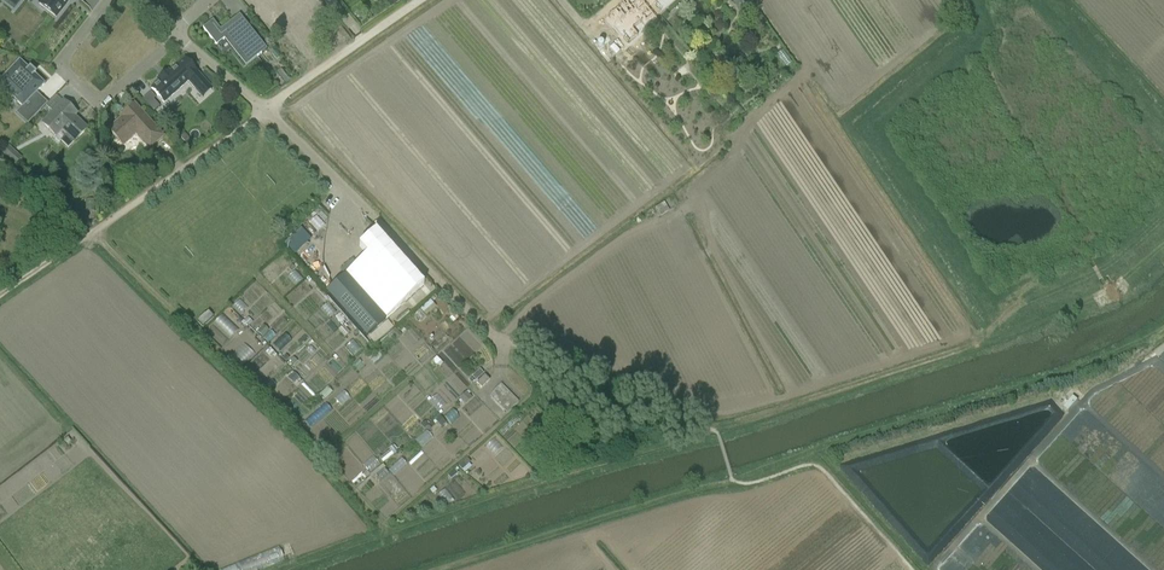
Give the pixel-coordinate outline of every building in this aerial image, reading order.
[(39,4),(56,18),(69,1),(67,0),(68,0),(42,0),(39,4)] [(319,1),(318,0),(299,0),(307,10),(319,1)] [(324,4),(335,17),(341,12),(332,0),(329,0),(324,4)] [(654,21),(636,0),(619,0),(615,4),(616,5),(602,17),(624,43),(634,35),(629,29),(636,22),(643,30),(654,21)] [(743,12),(750,7),(746,0),(730,0),(733,3),(735,2),(743,12)] [(251,50),(257,58),(266,50),(241,18),(220,35),(211,23),(203,29),(216,45),(228,36),(244,57),(251,50)] [(353,19),(347,24),(354,32),(360,27),(353,19)] [(623,63),(639,48),(634,42),(618,57),(623,63)] [(715,60),(710,56),(707,56),(704,59),(704,62),(709,66),(712,66),(715,63),(715,60)] [(646,60),(637,67),(651,82),(659,75),(646,60)] [(199,99),(208,90),(182,61),(167,74),(166,72),(154,83),(156,84),(148,91),(161,106),(186,84),(199,99)] [(0,82),(0,86),(22,107),(43,85),(33,75),(34,74),(30,71),(29,72),(19,62),(0,82)] [(280,70),(277,73),(285,84),(289,82),(280,70)] [(150,94),(142,101),(153,113),(158,108),(152,101),(155,99),(150,94)] [(66,136),(60,142),(68,149),(87,129),(74,117),(77,115),(63,101),(42,123),(55,136),(61,131),(66,136)] [(678,101),(663,113),(670,121),(685,109),(678,101)] [(122,118),(108,130),(123,146),(134,136),(136,135),(149,150),(163,137),(134,105),(126,112),(129,116),(124,120),(122,118)] [(184,134),(179,138),(185,145),(190,141),(184,134)] [(8,147),(1,154),(8,161),(15,153),(8,147)] [(675,239),(691,228),(684,218),(668,229),(675,239)] [(294,279),(301,287),(307,282),(299,274),(294,279)] [(345,274),(325,291),(366,337),(385,320),(345,274)] [(340,314),(335,318),(340,324),(345,320),(340,314)] [(208,330),(218,320),(213,315),(202,324),(208,330)] [(263,326),(257,332),(262,337),(268,331),(263,326)] [(332,340),(336,346),(338,344),(340,348),(351,340),(343,327),(336,332),(339,335),(332,340)] [(417,349),(425,343),(415,331),(407,337),(417,349)] [(447,336),(436,347),(443,354),(454,344),(447,336)] [(379,351),(390,342),(385,337),(374,345),(379,351)] [(462,371),(472,362),(465,354),(455,363),(462,371)] [(275,379),(287,369),(281,362),(269,372),(275,379)] [(480,370),(474,376),(478,380),(484,374),(480,370)] [(299,378),(294,373),(289,378),(295,383),(299,378)] [(481,389),(489,381),(484,376),(476,384),(481,389)] [(518,403),(514,399),(509,394),(501,385),(493,393),(495,395),(491,399),(506,414),(518,403)] [(344,409),(354,401),(347,392),(337,401),(344,409)] [(466,392),(459,398),(464,404),(471,398),(466,392)] [(1077,398),(1068,411),(1074,415),(1083,402),(1077,398)] [(440,417),(435,421),(441,428),(446,424),(440,417)] [(427,450),(437,440),(429,432),(419,442),(427,450)] [(393,446),(389,449),(394,456),(398,452),(393,446)] [(485,472),(495,463),(488,455),(477,464),(485,472)] [(366,466),(373,475),(385,466),(378,457),(366,466)] [(467,459),(458,467),(462,471),(470,463),(467,459)] [(409,462),(395,471),(402,480),(415,471),(409,462)] [(454,471),(448,476),(451,480),(458,474),(454,471)] [(364,482),(371,479),(367,472),(360,475),(364,482)] [(450,491),(442,496),(449,506),(456,501),(450,491)]
